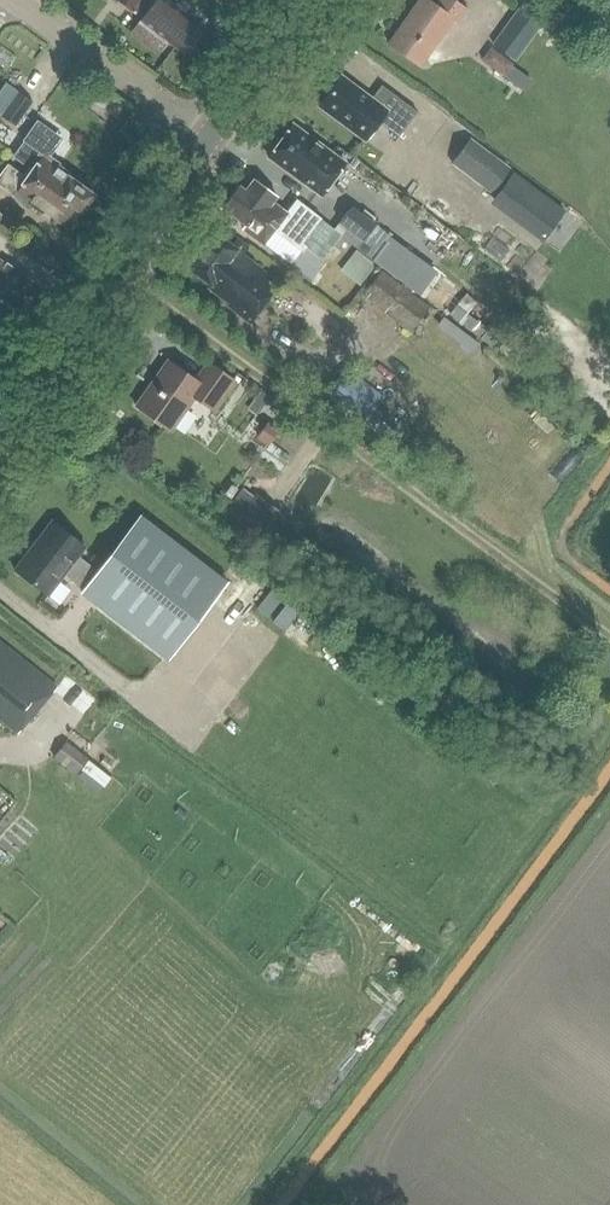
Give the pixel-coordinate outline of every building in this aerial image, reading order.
[(166,0),(115,0),(133,14),(139,5),(146,10),(136,24),(165,45),(167,42),(184,55),(204,28),(166,0)] [(450,0),(440,0),(435,7),(425,0),(421,0),(388,47),(420,69),(454,20),(459,25),(468,12),(450,0)] [(516,62),(543,25),(541,24),(538,22),(519,8),(493,45),(492,45),(516,62)] [(381,123),(401,137),(418,113),(383,88),(375,100),(344,77),(322,107),(369,140),(381,123)] [(88,97),(101,107),(108,98),(95,88),(88,97)] [(17,127),(34,102),(18,92),(2,117),(17,127)] [(32,170),(24,180),(7,167),(0,176),(0,185),(42,215),(44,211),(68,229),(71,225),(74,226),(80,217),(78,216),(83,208),(86,210),(93,200),(90,198),(93,195),(68,177),(71,174),(47,156),(59,139),(37,124),(14,157),(32,170)] [(292,125),(268,157),(321,196),(345,163),(292,125)] [(509,169),(470,140),(452,165),(491,194),(509,169)] [(303,252),(307,247),(323,259),(341,236),(297,202),(287,215),(273,205),(277,199),(253,181),(245,190),(239,186),(223,208),(247,226),(244,232),(264,247),(276,232),(303,252)] [(551,200),(529,230),(544,241),(566,211),(551,200)] [(355,204),(335,230),(359,248),(378,222),(355,204)] [(255,272),(256,268),(242,257),(229,248),(216,238),(191,271),(213,287),(210,290),(230,304),(227,308),(248,324),(275,287),(255,272)] [(236,239),(229,248),(242,257),(248,248),(236,239)] [(340,273),(356,286),(373,264),(357,251),(340,273)] [(6,317),(31,282),(6,264),(5,265),(0,261),(0,313),(6,317)] [(377,277),(362,296),(410,333),(425,314),(377,277)] [(472,354),(479,346),(444,318),(437,327),(472,354)] [(195,399),(214,412),(235,382),(210,363),(197,382),(170,362),(139,406),(173,430),(195,399)] [(325,397),(364,424),(384,396),(346,369),(325,397)] [(278,430),(266,422),(256,437),(267,445),(278,430)] [(391,443),(398,434),(381,422),(374,431),(391,443)] [(86,548),(51,522),(14,570),(48,596),(64,575),(84,590),(81,593),(168,660),(227,583),(140,517),(98,572),(79,557),(86,548)] [(241,577),(246,571),(239,565),(234,571),(241,577)] [(256,609),(267,618),(286,594),(275,585),(256,609)] [(272,622),(284,631),(302,607),(291,598),(272,622)] [(19,737),(59,688),(0,640),(0,722),(19,737)] [(67,740),(53,757),(76,776),(81,770),(89,760),(90,759),(67,740)] [(89,760),(81,770),(103,788),(111,777),(89,760)] [(145,782),(141,786),(145,790),(149,786),(145,782)] [(179,808),(175,813),(183,820),(188,815),(179,808)]
